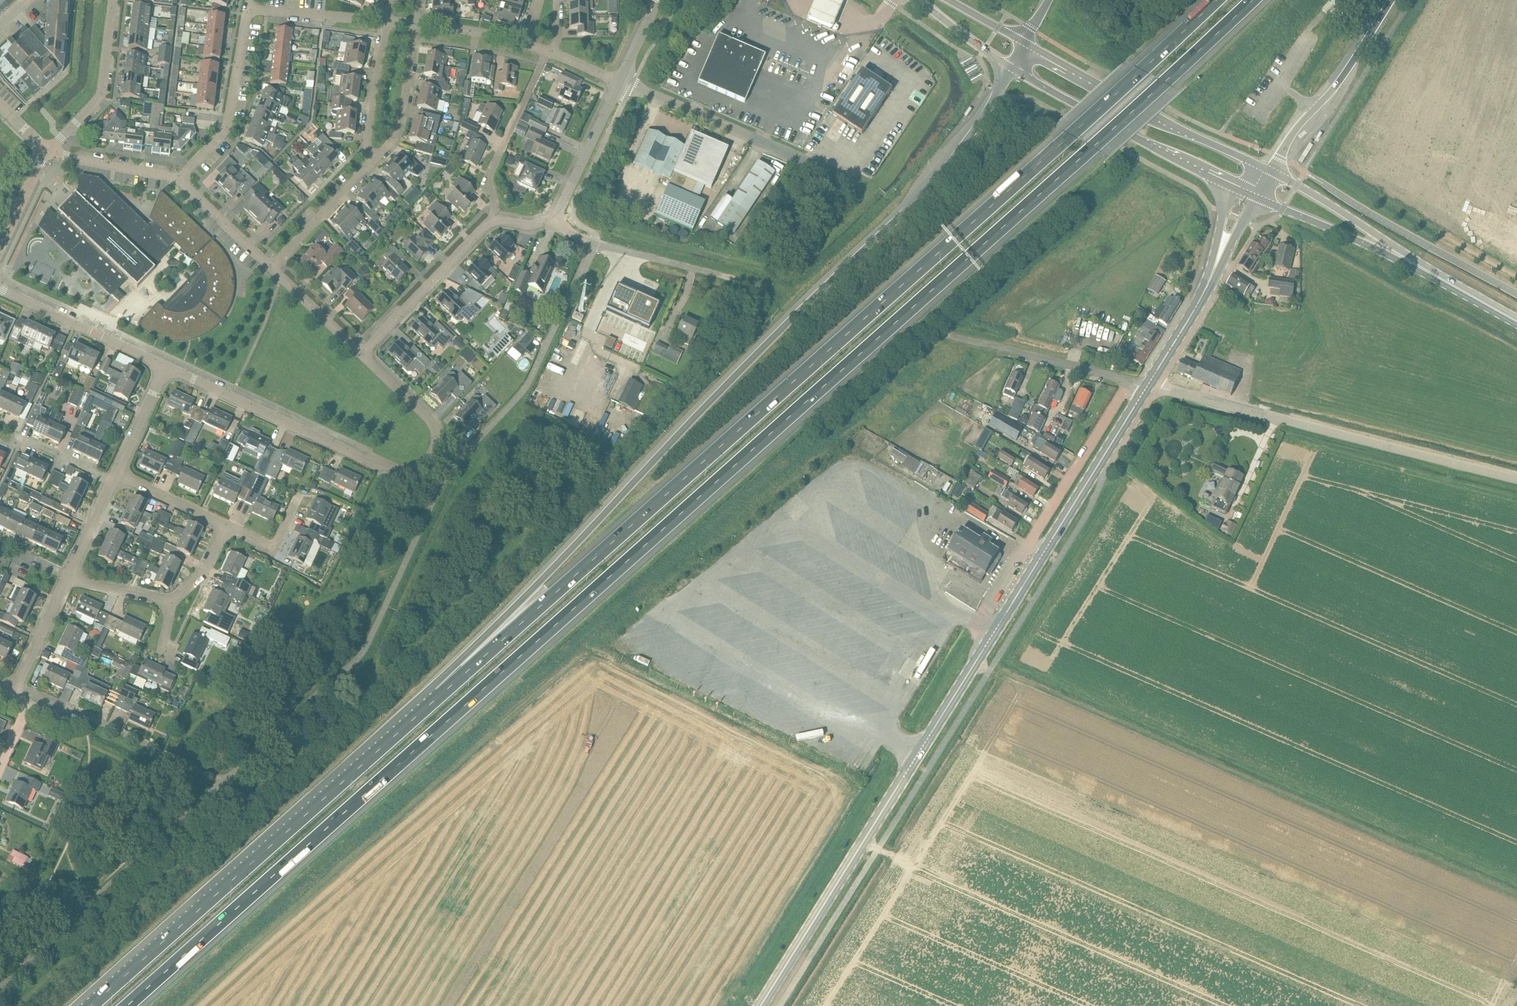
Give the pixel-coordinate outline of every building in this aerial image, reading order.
[(18,0),(0,0),(0,16),(18,0)] [(449,0),(431,0),(432,12),(437,11),(437,17),(453,17),(453,7),(453,4),(449,4),(449,0)] [(525,10),(526,4),(523,3),(524,0),(506,0),(505,4),(525,10)] [(569,17),(587,17),(587,10),(593,10),(592,0),(579,0),(579,5),(569,5),(569,17)] [(810,16),(834,26),(845,0),(817,0),(810,16)] [(46,41),(66,43),(69,4),(67,4),(49,3),(48,16),(35,27),(46,41)] [(1330,3),(1322,10),(1327,14),(1334,7),(1330,3)] [(500,9),(499,11),(497,20),(513,25),(515,20),(518,21),(520,15),(523,16),(525,10),(505,4),(503,10),(500,9)] [(132,16),(151,19),(152,8),(143,7),(133,6),(132,16)] [(225,17),(215,15),(209,15),(207,25),(224,27),(225,17)] [(131,27),(149,29),(151,19),(132,16),(131,27)] [(587,17),(569,17),(569,29),(580,29),(580,35),(578,35),(578,36),(593,36),(593,23),(587,24),(587,17)] [(222,38),(224,27),(207,25),(206,36),(222,38)] [(48,55),(29,33),(24,27),(11,39),(11,40),(8,43),(8,42),(0,49),(0,74),(5,82),(7,80),(13,86),(48,55)] [(48,55),(63,71),(66,43),(46,41),(35,27),(29,33),(48,55)] [(129,38),(148,40),(149,29),(131,27),(129,38)] [(276,30),(275,40),(291,42),(292,35),(298,36),(298,32),(276,30)] [(221,49),(222,38),(206,36),(205,47),(221,49)] [(345,54),(364,58),(366,47),(354,45),(355,38),(343,36),(342,43),(347,43),(345,54)] [(765,56),(718,36),(698,83),(744,103),(765,56)] [(128,48),(138,50),(147,51),(148,40),(129,38),(128,48)] [(291,42),(275,40),(274,51),(290,53),(291,42)] [(883,40),(833,115),(863,135),(913,60),(883,40)] [(158,55),(171,57),(172,48),(159,47),(158,55)] [(203,58),(209,59),(219,60),(221,49),(205,47),(203,58)] [(428,54),(426,65),(445,68),(446,57),(452,58),(453,52),(441,50),(440,56),(428,54)] [(274,51),(273,62),(288,64),(290,53),(274,51)] [(126,65),(145,67),(146,57),(137,56),(127,54),(126,65)] [(337,70),(349,72),(349,66),(362,69),(364,58),(345,54),(344,64),(338,64),(338,65),(333,64),(332,70),(337,70)] [(48,55),(13,86),(11,88),(26,104),(48,85),(63,71),(48,55)] [(165,64),(164,70),(169,70),(169,65),(170,65),(171,57),(158,55),(157,64),(165,64)] [(474,58),(473,67),(471,78),(487,80),(489,70),(490,60),(474,58)] [(273,62),(272,73),(287,75),(288,64),(273,62)] [(199,74),(217,77),(219,66),(200,64),(199,74)] [(143,78),(149,79),(150,68),(145,67),(126,65),(125,76),(143,78)] [(426,65),(424,76),(437,78),(436,83),(448,85),(449,79),(451,69),(445,68),(426,65)] [(496,73),(496,76),(494,91),(502,92),(503,86),(514,88),(517,68),(503,66),(502,74),(496,73)] [(161,70),(160,81),(167,81),(169,70),(164,70),(161,70)] [(335,87),(359,90),(360,79),(348,78),(349,72),(337,70),(336,77),(335,87)] [(270,84),(280,85),(286,86),(287,75),(272,73),(270,84)] [(564,86),(559,96),(576,104),(583,90),(578,88),(581,81),(562,73),(558,83),(564,86)] [(198,85),(216,88),(217,77),(199,74),(198,85)] [(123,86),(142,89),(143,78),(125,76),(123,86)] [(167,81),(160,81),(157,80),(156,90),(159,91),(160,91),(160,90),(166,91),(167,81)] [(446,92),(448,85),(436,83),(434,89),(422,86),(420,97),(439,101),(441,90),(446,92)] [(470,97),(471,83),(465,83),(463,96),(470,97)] [(196,96),(215,98),(216,88),(198,85),(193,85),(192,90),(197,90),(196,96)] [(122,97),(132,98),(139,99),(138,102),(144,103),(146,103),(147,97),(141,95),(142,89),(123,86),(122,97)] [(288,99),(282,97),(285,91),(272,87),(270,92),(265,90),(261,100),(278,107),(281,108),(287,110),(290,104),(290,102),(290,100),(288,99)] [(333,97),(332,105),(344,106),(345,100),(357,101),(359,90),(335,87),(334,87),(333,97)] [(160,90),(160,91),(159,91),(157,104),(164,105),(166,91),(160,90)] [(195,107),(203,108),(213,109),(215,98),(196,96),(195,107)] [(430,111),(428,116),(440,119),(441,112),(436,111),(439,101),(420,97),(418,108),(430,111)] [(554,103),(550,101),(541,97),(537,104),(550,110),(554,103)] [(261,100),(257,110),(282,120),(284,117),(279,115),(281,108),(278,107),(261,100)] [(144,103),(143,110),(151,111),(152,104),(146,103),(144,103)] [(337,122),(355,123),(356,112),(344,111),(344,106),(332,105),(331,111),(332,111),(332,113),(333,115),(335,116),(337,116),(337,122)] [(478,125),(483,127),(492,132),(502,112),(487,105),(487,106),(483,105),(480,105),(478,110),(479,112),(483,114),(478,125)] [(550,128),(553,130),(562,134),(570,117),(561,113),(553,109),(549,118),(553,120),(550,128)] [(281,125),(282,120),(257,110),(253,120),(270,127),(272,122),(281,125)] [(126,129),(127,122),(116,111),(95,133),(97,140),(124,144),(126,129)] [(184,116),(183,123),(193,124),(194,117),(184,116)] [(415,119),(412,129),(430,134),(437,136),(438,125),(440,119),(428,116),(427,122),(415,119)] [(469,132),(475,135),(479,128),(465,121),(466,119),(461,116),(458,126),(461,128),(469,132)] [(150,126),(147,147),(152,147),(151,154),(169,157),(170,150),(173,129),(158,127),(159,118),(151,117),(150,126)] [(253,120),(249,131),(274,141),(276,137),(267,133),(270,127),(253,120)] [(523,120),(522,122),(529,126),(546,133),(548,128),(531,120),(529,123),(523,120)] [(525,134),(529,126),(522,122),(519,121),(515,130),(525,134)] [(355,123),(337,122),(336,132),(330,131),(330,138),(341,140),(342,133),(354,134),(355,123)] [(142,146),(147,147),(150,126),(136,125),(135,130),(126,129),(124,144),(123,151),(141,153),(142,146)] [(173,129),(170,150),(173,150),(175,148),(177,151),(180,151),(196,134),(194,127),(174,125),(173,129)] [(430,134),(412,129),(409,140),(421,143),(420,145),(418,145),(416,151),(414,150),(414,151),(432,156),(438,137),(430,134)] [(531,153),(540,157),(549,161),(556,147),(541,140),(543,134),(531,129),(526,140),(535,144),(531,153)] [(273,145),(274,141),(249,131),(245,141),(261,147),(264,141),(273,145)] [(655,215),(692,231),(705,202),(693,197),(699,184),(711,189),(728,150),(692,134),(686,148),(647,131),(633,164),(662,177),(660,182),(668,186),(655,215)] [(463,161),(467,163),(476,167),(485,147),(479,144),(482,138),(475,135),(469,132),(466,138),(470,140),(466,147),(469,148),(466,154),(462,152),(460,153),(459,156),(460,158),(463,160),(463,161)] [(310,147),(330,167),(338,159),(332,153),(336,149),(322,135),(317,140),(324,147),(319,152),(312,145),(310,147)] [(309,162),(322,175),(330,167),(310,147),(306,151),(313,158),(309,162)] [(398,155),(390,163),(404,177),(409,172),(410,173),(418,177),(424,171),(410,158),(411,160),(407,164),(398,155)] [(508,156),(505,163),(512,166),(515,160),(518,161),(520,157),(516,155),(514,159),(511,158),(508,156)] [(518,163),(525,166),(517,184),(535,192),(543,174),(531,168),(534,163),(521,157),(520,157),(518,161),(518,163)] [(215,181),(224,189),(237,175),(232,170),(236,165),(229,158),(219,168),(224,172),(215,181)] [(315,183),(322,175),(309,162),(305,158),(300,163),(295,158),(292,161),(315,183)] [(294,178),(300,183),(307,190),(315,183),(292,161),(291,160),(288,163),(291,166),(298,173),(294,178)] [(268,171),(270,169),(273,166),(269,162),(264,168),(265,169),(268,171)] [(758,162),(732,200),(725,195),(710,218),(734,234),(747,215),(775,173),(758,162)] [(400,181),(404,177),(390,163),(382,172),(391,181),(386,185),(399,196),(403,192),(405,190),(402,184),(400,181)] [(452,164),(445,171),(450,176),(456,169),(452,164)] [(237,175),(224,189),(232,197),(241,188),(245,193),(252,186),(255,182),(242,170),(237,175)] [(279,181),(284,185),(288,181),(284,177),(279,181)] [(474,192),(464,182),(459,177),(451,186),(456,190),(447,200),(452,205),(454,203),(464,213),(475,203),(469,197),(474,192)] [(116,289),(127,278),(106,258),(110,254),(102,246),(112,235),(120,243),(124,239),(132,247),(149,230),(148,229),(97,181),(81,178),(78,195),(74,192),(73,194),(74,195),(72,197),(53,216),(49,212),(40,228),(118,303),(119,303),(124,297),(116,289)] [(503,180),(499,186),(503,189),(508,183),(503,180)] [(394,201),(399,196),(386,185),(383,190),(373,181),(365,189),(379,203),(384,197),(386,199),(389,199),(390,197),(394,201)] [(244,209),(253,217),(266,203),(261,198),(266,194),(257,186),(248,196),(252,200),(244,209)] [(360,209),(371,220),(374,222),(378,217),(371,211),(379,203),(365,189),(357,198),(366,207),(362,211),(360,209)] [(427,191),(422,195),(427,200),(432,195),(427,191)] [(161,194),(158,203),(151,220),(156,225),(148,229),(149,230),(132,247),(124,239),(120,243),(112,235),(102,246),(110,254),(106,258),(127,278),(137,288),(155,269),(152,267),(175,243),(182,249),(179,253),(184,255),(186,253),(198,265),(201,268),(161,309),(158,306),(140,325),(145,329),(150,333),(155,335),(159,337),(165,339),(170,340),(175,341),(182,341),(186,340),(191,339),(198,337),(206,333),(212,329),(215,326),(219,323),(222,325),(226,320),(223,317),(225,313),(228,309),(230,303),(231,298),(233,294),(233,287),(233,282),(233,278),(231,271),(229,267),(228,262),(225,258),(224,259),(221,253),(222,252),(219,248),(212,242),(215,239),(213,237),(210,240),(161,194)] [(266,203),(253,217),(261,225),(269,217),(274,221),(284,210),(275,202),(270,207),(266,203)] [(451,217),(440,207),(436,202),(428,210),(433,215),(423,224),(429,230),(430,228),(441,238),(451,227),(445,222),(451,217)] [(340,215),(354,229),(359,224),(363,226),(365,223),(356,214),(349,207),(340,215)] [(401,215),(396,210),(392,214),(397,218),(401,215)] [(354,229),(340,215),(332,224),(349,240),(352,237),(350,233),(354,229)] [(396,220),(390,215),(385,220),(391,225),(396,220)] [(281,216),(276,222),(280,226),(285,221),(281,216)] [(380,228),(374,222),(371,220),(367,225),(375,233),(380,228)] [(434,242),(427,235),(423,231),(415,239),(414,238),(403,248),(410,255),(418,262),(428,251),(426,250),(434,242)] [(498,239),(495,242),(489,249),(504,263),(513,253),(509,249),(514,245),(504,235),(500,240),(498,239)] [(1252,244),(1239,265),(1250,272),(1269,242),(1261,237),(1256,246),(1252,244)] [(352,241),(347,245),(355,254),(360,249),(352,241)] [(1295,249),(1279,245),(1274,267),(1289,271),(1295,249)] [(326,256),(315,246),(300,262),(311,273),(321,262),(327,268),(342,252),(336,246),(326,256)] [(403,256),(396,249),(394,247),(384,257),(388,261),(382,268),(387,272),(384,275),(390,281),(393,278),(398,283),(408,272),(398,261),(403,256)] [(349,258),(346,260),(346,264),(349,266),(352,266),(355,263),(355,260),(352,258),(349,258)] [(476,262),(473,265),(466,272),(481,287),(491,277),(487,273),(491,268),(482,259),(477,264),(476,262)] [(556,266),(545,261),(545,262),(540,260),(537,264),(536,264),(535,266),(533,266),(530,274),(531,274),(530,277),(521,273),(513,291),(525,296),(523,295),(528,285),(544,293),(544,292),(541,291),(553,265),(556,266)] [(362,267),(356,273),(360,277),(364,273),(368,268),(365,265),(363,267),(362,267)] [(335,268),(328,276),(321,283),(332,294),(341,285),(346,290),(353,283),(357,278),(347,270),(342,275),(335,268)] [(1292,269),(1289,278),(1298,280),(1300,271),(1292,269)] [(1227,285),(1235,290),(1236,291),(1236,292),(1240,295),(1241,294),(1247,298),(1254,287),(1242,279),(1234,274),(1227,285)] [(1165,281),(1156,275),(1148,288),(1157,294),(1165,281)] [(1291,297),(1292,295),(1294,283),(1269,279),(1268,287),(1281,289),(1280,295),(1291,297)] [(360,292),(354,286),(345,296),(350,301),(345,306),(362,322),(374,309),(358,294),(360,292)] [(617,286),(606,310),(649,329),(659,305),(638,295),(619,287),(617,286)] [(462,297),(458,301),(457,301),(456,301),(455,300),(454,298),(448,292),(437,302),(452,316),(451,317),(456,322),(460,322),(463,319),(468,323),(479,311),(462,296),(462,297)] [(1167,308),(1159,321),(1167,326),(1181,303),(1174,298),(1173,299),(1170,296),(1164,306),(1167,308)] [(503,310),(500,317),(506,320),(509,312),(503,310)] [(574,313),(572,318),(581,322),(583,317),(574,313)] [(5,343),(16,321),(0,314),(0,341),(5,343)] [(431,328),(430,328),(430,327),(428,325),(429,325),(422,318),(412,329),(426,343),(426,344),(430,349),(435,349),(438,345),(442,350),(453,338),(437,323),(436,323),(432,328),(431,328)] [(682,344),(688,346),(691,338),(692,339),(698,326),(683,319),(677,332),(685,336),(682,344)] [(1147,321),(1138,335),(1133,344),(1137,346),(1132,353),(1136,356),(1133,360),(1142,366),(1164,332),(1147,321)] [(35,343),(41,329),(27,322),(25,325),(18,322),(9,340),(24,346),(27,339),(35,343)] [(56,335),(41,329),(35,343),(49,350),(50,349),(59,353),(63,345),(53,340),(56,335)] [(527,333),(518,344),(525,350),(531,343),(534,339),(533,339),(527,333)] [(505,337),(491,351),(495,354),(498,357),(513,342),(506,335),(505,337)] [(616,341),(608,337),(604,346),(604,347),(612,350),(616,341)] [(456,338),(452,342),(460,350),(465,346),(456,338)] [(651,345),(648,352),(677,365),(683,352),(670,346),(669,348),(653,341),(651,345)] [(399,343),(388,353),(403,368),(402,368),(407,373),(411,373),(414,370),(419,374),(430,362),(413,347),(409,352),(408,352),(407,352),(406,351),(405,349),(399,343)] [(80,366),(87,353),(86,352),(87,350),(86,352),(82,351),(82,350),(83,348),(75,345),(74,347),(68,344),(60,361),(66,365),(68,360),(80,366)] [(467,348),(460,356),(469,365),(476,357),(467,348)] [(87,353),(80,366),(92,372),(95,365),(99,356),(91,352),(91,354),(87,353)] [(1177,373),(1203,384),(1231,396),(1242,372),(1204,356),(1199,367),(1183,360),(1177,373)] [(105,359),(101,368),(99,372),(112,378),(134,388),(140,375),(126,369),(123,376),(108,369),(111,362),(105,359)] [(443,361),(439,365),(443,369),(447,365),(443,361)] [(19,377),(21,374),(20,374),(21,366),(12,365),(11,374),(19,377)] [(436,365),(432,369),(436,374),(441,370),(436,365)] [(6,413),(12,399),(1,394),(10,375),(9,375),(10,374),(5,371),(2,377),(0,381),(0,410),(6,413)] [(32,373),(30,383),(40,385),(42,375),(32,373)] [(442,405),(448,398),(448,397),(449,396),(449,395),(450,395),(451,395),(456,399),(456,400),(472,383),(460,373),(456,377),(453,374),(449,374),(444,379),(445,379),(431,394),(442,405)] [(1013,373),(1009,382),(1006,390),(1003,395),(1013,399),(1016,394),(1023,378),(1013,373)] [(83,393),(84,393),(88,395),(95,380),(90,378),(83,393)] [(114,395),(119,397),(128,401),(134,388),(112,378),(110,383),(118,387),(114,395)] [(29,393),(24,402),(30,405),(39,387),(29,383),(22,379),(19,385),(26,388),(24,391),(29,393)] [(640,401),(636,399),(642,386),(629,380),(619,403),(635,410),(640,401)] [(1049,382),(1040,402),(1038,406),(1036,405),(1031,413),(1034,415),(1026,428),(1039,434),(1046,420),(1044,420),(1050,407),(1053,401),(1058,403),(1063,393),(1062,392),(1058,390),(1059,387),(1049,382)] [(84,393),(83,393),(75,389),(69,404),(77,408),(84,393)] [(1070,411),(1082,417),(1092,395),(1080,390),(1070,411)] [(195,422),(201,410),(191,406),(194,400),(174,391),(167,406),(191,417),(190,419),(195,422)] [(41,393),(30,415),(26,424),(35,428),(33,432),(46,438),(52,425),(42,420),(47,411),(41,408),(47,396),(41,393)] [(90,396),(82,412),(77,425),(82,427),(88,415),(96,399),(90,396)] [(108,405),(111,399),(105,396),(102,402),(108,405)] [(475,418),(480,422),(480,423),(496,407),(485,396),(480,400),(477,397),(473,397),(468,402),(469,403),(455,417),(466,428),(472,421),(473,419),(473,418),(474,418),(475,418)] [(1016,398),(1008,417),(1018,421),(1025,402),(1016,398)] [(12,399),(6,413),(19,419),(25,405),(12,399)] [(125,405),(113,400),(110,405),(122,411),(125,405)] [(201,410),(195,422),(201,424),(202,422),(225,433),(232,418),(212,409),(210,415),(201,410)] [(58,413),(52,425),(46,438),(59,444),(63,435),(65,431),(58,427),(63,416),(58,413)] [(996,414),(989,425),(997,429),(1000,424),(1015,433),(1016,433),(1019,434),(1023,427),(1019,425),(1018,426),(997,414),(996,414)] [(1024,425),(1028,417),(1022,415),(1019,423),(1024,425)] [(98,463),(105,449),(98,446),(105,430),(112,433),(115,427),(112,426),(114,421),(105,417),(103,422),(102,421),(92,443),(85,457),(98,463)] [(1068,433),(1073,422),(1065,418),(1060,429),(1068,433)] [(1221,427),(1215,430),(1218,437),(1224,434),(1221,427)] [(243,446),(263,456),(267,458),(266,460),(266,461),(264,467),(268,469),(276,451),(267,447),(270,441),(259,436),(260,435),(260,433),(253,430),(251,430),(250,432),(247,438),(246,441),(243,446)] [(860,430),(855,438),(859,440),(864,432),(860,430)] [(1037,451),(1047,457),(1055,462),(1062,452),(1053,447),(1043,441),(1040,439),(1041,436),(1032,432),(1028,439),(1040,446),(1037,451)] [(1046,432),(1043,437),(1054,443),(1056,438),(1046,432)] [(241,435),(237,443),(243,446),(246,441),(247,438),(241,435)] [(1059,435),(1056,443),(1062,445),(1065,438),(1059,435)] [(92,443),(79,437),(72,451),(85,457),(92,443)] [(893,450),(889,456),(903,464),(902,466),(914,474),(923,479),(928,471),(936,476),(938,472),(921,462),(920,463),(900,449),(898,453),(893,450)] [(972,453),(976,455),(984,460),(987,456),(975,449),(972,453)] [(1015,460),(1003,453),(996,449),(993,455),(999,459),(1012,467),(1015,460)] [(275,480),(282,465),(301,474),(308,459),(288,450),(285,455),(276,451),(268,469),(265,475),(275,480)] [(170,462),(155,455),(146,451),(143,458),(139,465),(160,475),(162,469),(171,473),(178,458),(173,455),(170,462)] [(16,470),(29,476),(35,462),(17,454),(2,485),(8,488),(16,470)] [(1051,470),(1042,464),(1031,457),(1024,467),(1032,472),(1031,472),(1036,474),(1044,480),(1051,470)] [(178,458),(171,473),(180,477),(177,483),(197,492),(201,483),(204,478),(181,467),(184,460),(178,458)] [(48,468),(35,462),(29,476),(42,482),(44,477),(48,468)] [(329,484),(330,482),(354,493),(361,478),(341,469),(338,475),(324,468),(319,479),(324,481),(324,482),(329,484)] [(970,470),(962,483),(969,487),(967,488),(973,492),(982,477),(970,470)] [(1220,482),(1216,491),(1214,497),(1217,498),(1212,509),(1226,516),(1239,486),(1244,477),(1229,470),(1223,483),(1220,482)] [(53,486),(59,473),(53,471),(47,483),(53,486)] [(993,471),(989,478),(1005,488),(1010,481),(993,471)] [(59,473),(53,486),(58,489),(68,493),(70,488),(61,483),(64,476),(59,473)] [(236,499),(245,503),(254,484),(258,476),(252,473),(251,475),(247,474),(240,489),(221,480),(214,495),(234,504),(236,499)] [(1014,485),(1025,492),(1033,497),(1039,488),(1031,482),(1019,475),(1017,478),(1018,479),(1014,485)] [(68,493),(81,500),(87,487),(86,486),(87,482),(80,479),(78,482),(74,480),(70,488),(68,493)] [(279,507),(270,503),(256,496),(260,487),(254,484),(245,503),(254,507),(252,513),(272,522),(279,507)] [(958,484),(952,495),(958,499),(964,487),(958,484)] [(8,488),(2,485),(0,490),(0,495),(4,497),(8,488)] [(1009,507),(1014,510),(1022,515),(1029,505),(1020,499),(1011,494),(1006,491),(1001,498),(1011,504),(1009,507)] [(75,513),(81,500),(68,493),(61,506),(41,496),(38,502),(69,516),(71,511),(75,513)] [(28,504),(31,498),(22,494),(19,500),(28,504)] [(159,526),(165,513),(159,510),(157,515),(153,513),(152,516),(143,512),(147,504),(133,498),(127,511),(146,520),(159,526)] [(319,536),(323,538),(333,543),(341,547),(344,541),(332,536),(332,535),(324,531),(322,531),(319,530),(326,515),(332,517),(336,509),(316,499),(306,519),(312,522),(308,531),(319,536)] [(41,508),(32,503),(29,509),(39,514),(41,508)] [(988,513),(973,504),(972,503),(967,512),(984,522),(988,516),(989,517),(993,519),(992,519),(1012,531),(1018,522),(999,509),(998,510),(993,506),(988,513)] [(5,529),(11,516),(13,512),(1,506),(1,505),(0,504),(0,527),(5,529)] [(42,515),(52,520),(54,514),(45,509),(42,515)] [(121,524),(130,528),(135,530),(138,523),(143,525),(146,520),(127,511),(121,524)] [(165,513),(159,526),(165,529),(171,516),(165,513)] [(71,521),(58,515),(55,521),(68,527),(71,521)] [(5,529),(17,535),(24,522),(11,516),(5,529)] [(1227,521),(1226,524),(1224,523),(1222,528),(1223,529),(1222,532),(1231,537),(1237,525),(1227,521)] [(37,528),(24,522),(17,535),(30,541),(37,528)] [(174,530),(173,532),(197,543),(203,530),(189,524),(185,531),(178,528),(174,530)] [(37,528),(30,541),(43,547),(50,534),(37,528)] [(999,553),(1000,552),(991,546),(994,541),(984,535),(981,540),(962,528),(942,560),(964,574),(969,565),(986,575),(995,560),(999,562),(1001,558),(1001,555),(999,553)] [(125,538),(120,535),(111,531),(105,544),(119,551),(125,538)] [(317,542),(319,536),(308,531),(303,540),(298,537),(289,557),(303,564),(314,541),(317,542)] [(141,532),(138,538),(150,544),(153,538),(141,532)] [(177,550),(182,552),(191,556),(197,543),(173,532),(177,535),(182,538),(177,550)] [(63,540),(50,534),(43,547),(56,554),(63,540)] [(150,544),(138,538),(135,544),(148,550),(150,544)] [(153,538),(150,544),(163,550),(166,544),(153,538)] [(329,551),(333,543),(323,538),(320,546),(329,551)] [(119,551),(105,544),(99,557),(112,564),(116,557),(134,565),(131,572),(136,574),(142,562),(119,551)] [(163,550),(150,544),(148,550),(161,556),(163,550)] [(223,584),(247,595),(247,594),(254,598),(258,590),(250,586),(251,586),(236,579),(246,559),(231,552),(222,572),(227,575),(223,584)] [(161,570),(174,577),(181,564),(167,557),(161,570)] [(142,562),(136,574),(142,577),(146,568),(148,569),(147,571),(158,576),(155,583),(168,590),(174,577),(161,570),(142,562)] [(25,584),(24,583),(16,579),(13,585),(23,589),(25,584)] [(13,587),(7,584),(1,597),(7,599),(13,587)] [(213,590),(204,610),(209,613),(205,623),(229,635),(236,621),(224,616),(230,604),(240,609),(242,604),(244,605),(248,596),(247,595),(223,584),(219,593),(213,590)] [(29,610),(36,597),(22,591),(16,604),(29,610)] [(271,595),(267,603),(271,605),(276,597),(271,595)] [(91,629),(100,633),(108,616),(100,612),(102,606),(82,597),(75,612),(99,623),(98,625),(94,623),(91,629)] [(29,610),(16,604),(9,617),(0,613),(0,620),(15,627),(18,621),(23,623),(29,610)] [(108,616),(100,633),(94,646),(100,649),(109,631),(114,633),(115,630),(139,641),(146,627),(126,617),(123,623),(108,616)] [(69,626),(59,646),(65,649),(61,658),(70,662),(72,663),(78,666),(84,669),(87,664),(72,657),(83,633),(78,630),(69,626)] [(7,628),(5,633),(13,637),(15,632),(7,628)] [(92,630),(89,636),(97,639),(99,633),(92,630)] [(15,633),(12,639),(18,642),(21,635),(15,633)] [(193,634),(183,654),(189,656),(185,666),(194,670),(196,671),(199,666),(196,664),(204,649),(222,657),(226,650),(207,641),(204,639),(204,638),(203,637),(202,638),(193,634)] [(0,643),(0,658),(6,661),(12,647),(1,641),(0,643)] [(45,650),(42,656),(48,659),(50,653),(45,650)] [(138,656),(135,655),(132,658),(128,662),(134,665),(138,656)] [(115,658),(111,666),(121,670),(118,676),(126,680),(133,666),(115,658)] [(134,665),(130,674),(129,675),(137,679),(134,685),(143,690),(148,679),(162,686),(160,690),(168,693),(175,678),(164,672),(165,670),(145,660),(141,668),(134,665)] [(66,684),(75,688),(80,677),(84,669),(79,666),(78,666),(73,676),(59,670),(50,666),(43,680),(63,690),(66,684)] [(101,707),(105,698),(108,693),(85,682),(86,679),(80,677),(75,688),(84,692),(81,698),(101,707)] [(197,678),(194,684),(200,687),(203,681),(197,678)] [(138,691),(125,686),(115,707),(131,715),(128,720),(148,730),(155,715),(136,706),(138,700),(135,699),(138,691)] [(183,687),(179,698),(184,700),(189,689),(183,687)] [(25,763),(34,767),(41,771),(48,757),(51,758),(53,754),(58,745),(45,739),(42,746),(34,743),(29,753),(31,754),(27,763),(25,762),(25,763)] [(7,802),(16,806),(23,809),(32,790),(37,793),(41,784),(27,778),(23,785),(16,782),(11,792),(13,793),(9,802),(7,801),(7,802)] [(51,788),(48,796),(60,801),(63,794),(51,788)] [(28,858),(13,851),(8,862),(23,869),(28,858)]
